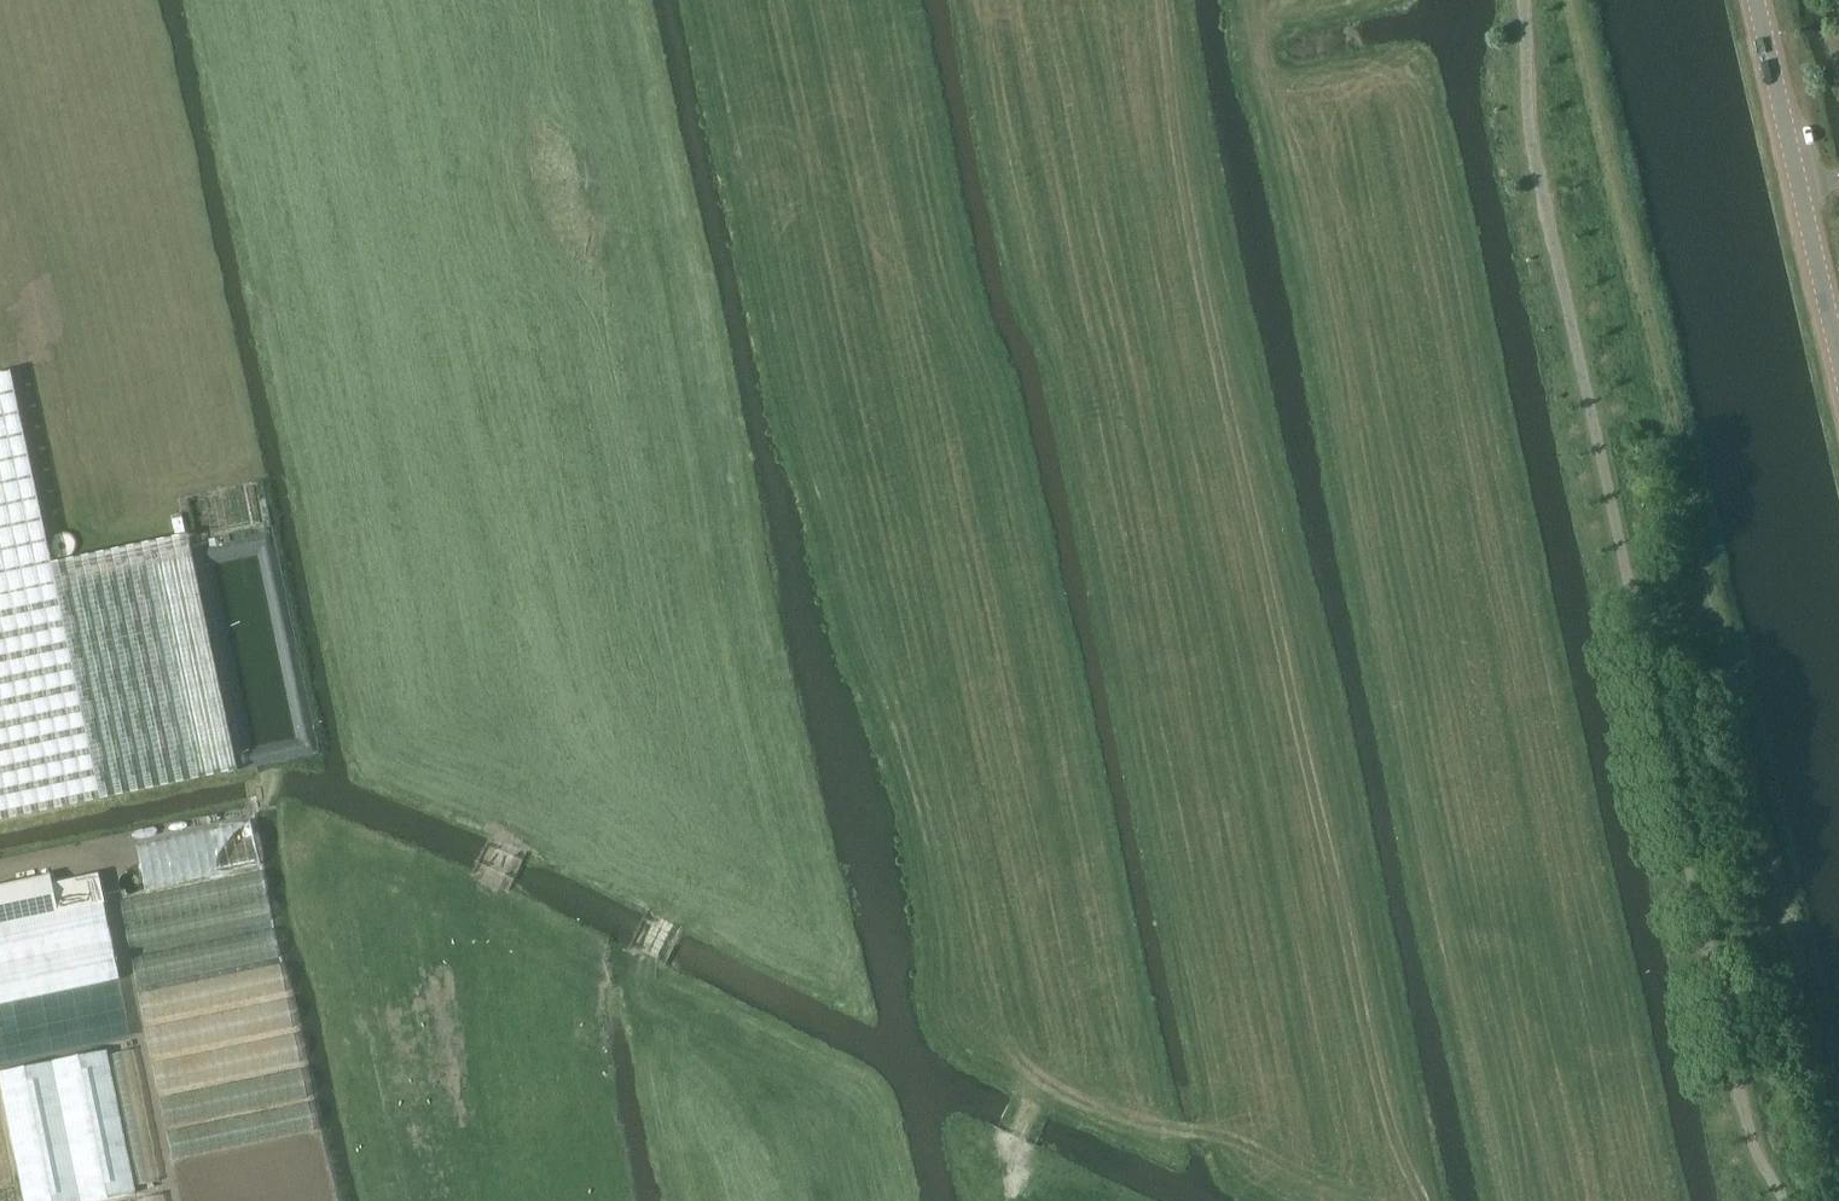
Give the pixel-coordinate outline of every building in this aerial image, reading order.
[(102,797),(241,768),(188,532),(52,562),(10,370),(0,372),(0,819),(102,797)] [(119,978),(103,902),(97,874),(52,884),(49,873),(0,884),(0,1003),(119,978)] [(0,1066),(0,1084),(24,1200),(102,1200),(138,1194),(108,1044),(0,1066)]
